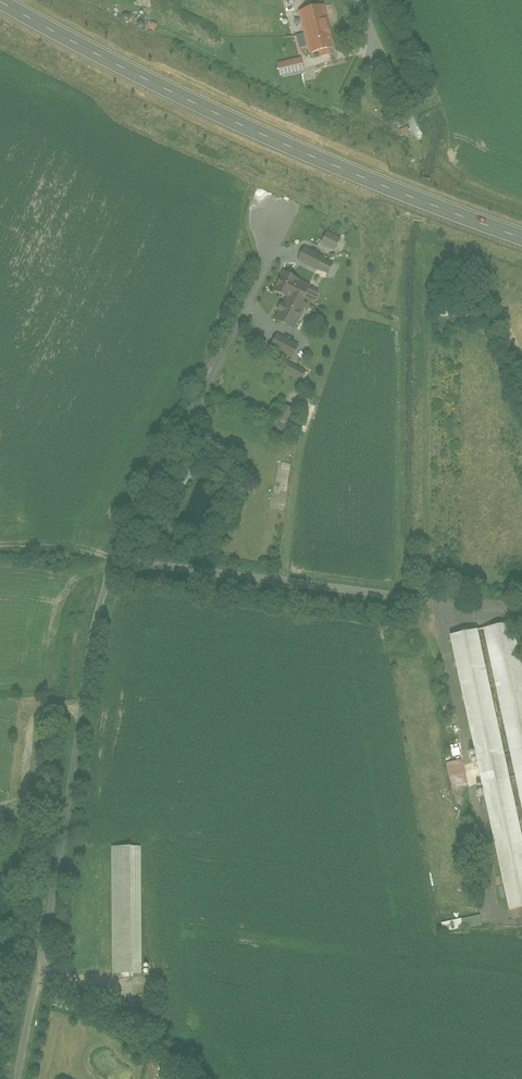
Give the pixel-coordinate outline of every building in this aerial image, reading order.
[(335,49),(325,7),(298,14),(309,56),(335,49)] [(340,240),(328,233),(322,243),(334,250),(340,240)] [(325,258),(306,248),(299,260),(319,270),(319,269),(324,260),(325,258)] [(324,260),(319,269),(328,274),(333,264),(324,260)] [(320,290),(285,274),(276,294),(287,298),(277,319),(295,328),(307,302),(313,304),(320,290)] [(458,313),(464,313),(463,305),(437,307),(437,317),(459,316),(458,313)] [(299,345),(278,336),(272,348),(293,358),(299,345)] [(307,372),(290,363),(285,371),(303,381),(307,372)] [(295,411),(284,405),(276,420),(286,426),(295,411)] [(195,468),(187,464),(179,482),(187,485),(195,468)] [(176,531),(161,527),(159,533),(175,537),(176,531)] [(175,537),(159,533),(156,543),(172,547),(172,546),(180,548),(181,541),(174,539),(175,537)] [(486,628),(521,793),(521,664),(513,622),(486,628)] [(450,636),(510,910),(521,907),(521,836),(477,630),(450,636)] [(466,787),(462,760),(447,763),(451,789),(466,787)] [(141,847),(114,847),(115,971),(141,970),(141,847)]
